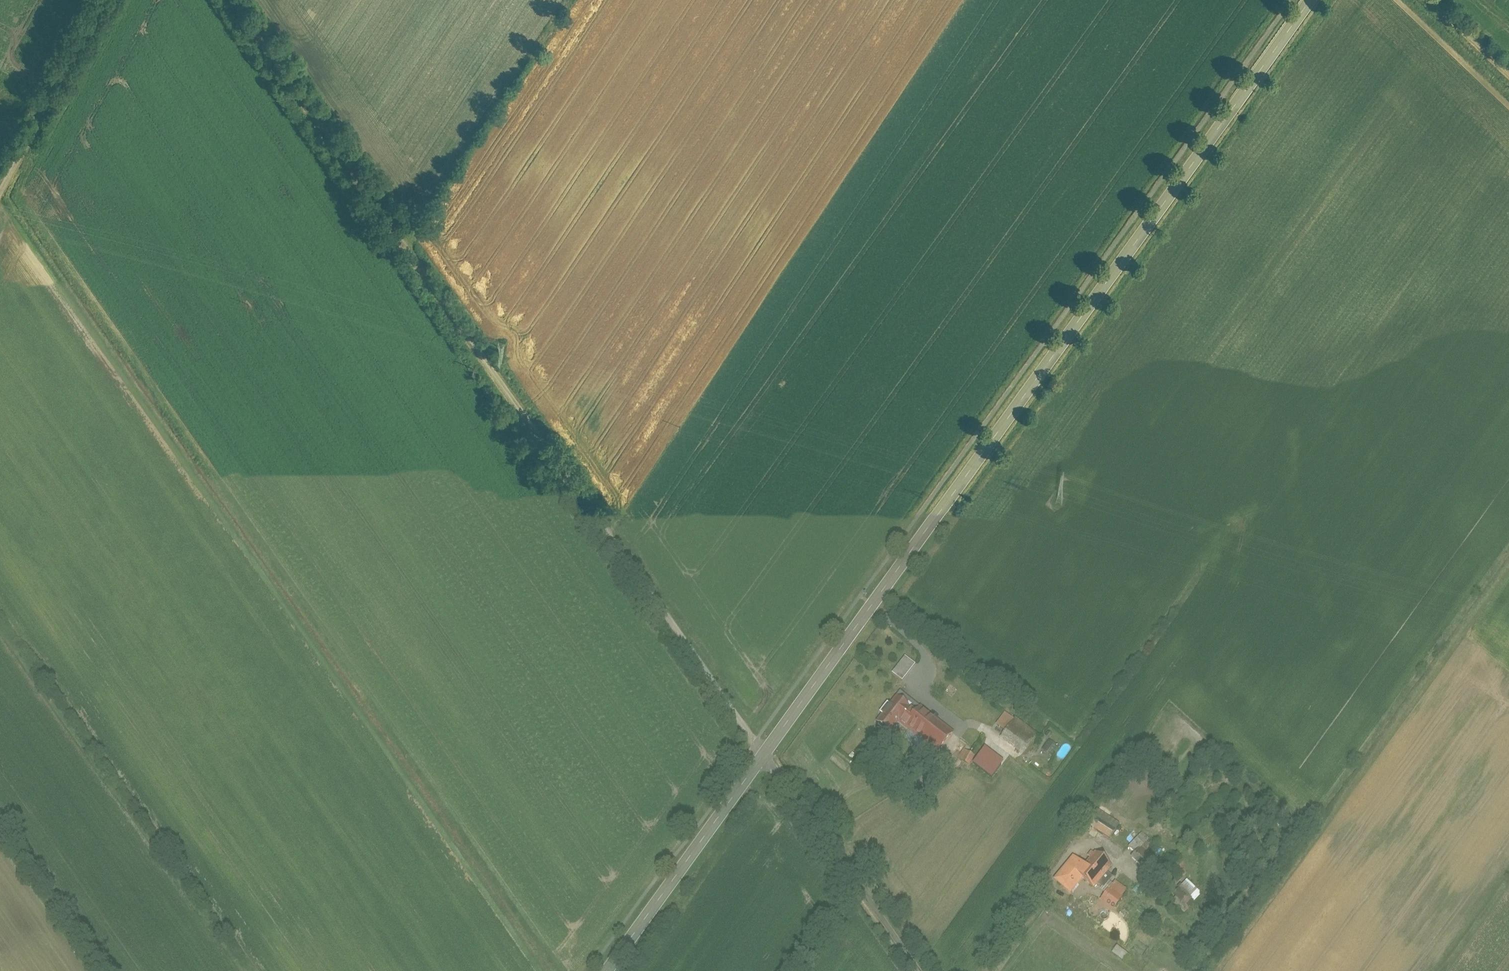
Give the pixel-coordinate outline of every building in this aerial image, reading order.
[(905,657),(893,674),(903,682),(916,665),(905,657)] [(900,691),(876,723),(893,736),(902,724),(940,752),(955,731),(900,691)] [(1005,713),(996,724),(1005,731),(1000,736),(1023,754),(1038,735),(1018,718),(1016,721),(1005,713)] [(1050,740),(1044,750),(1053,755),(1059,745),(1050,740)] [(986,747),(974,764),(994,778),(1006,761),(986,747)] [(964,749),(958,759),(970,765),(975,755),(964,749)] [(1102,823),(1098,831),(1111,839),(1124,819),(1101,805),(1093,817),(1102,823)] [(1142,830),(1130,847),(1137,852),(1133,858),(1147,869),(1155,859),(1147,853),(1156,841),(1142,830)] [(1075,857),(1059,880),(1075,891),(1085,876),(1109,893),(1101,904),(1113,912),(1129,890),(1115,880),(1112,884),(1110,882),(1113,876),(1109,873),(1114,865),(1096,852),(1086,866),(1075,857)] [(1185,861),(1177,862),(1178,874),(1186,874),(1185,861)] [(1187,880),(1174,895),(1188,908),(1202,893),(1187,880)] [(1139,953),(1149,960),(1157,949),(1147,942),(1139,953)] [(1118,946),(1114,953),(1126,960),(1130,952),(1118,946)]
